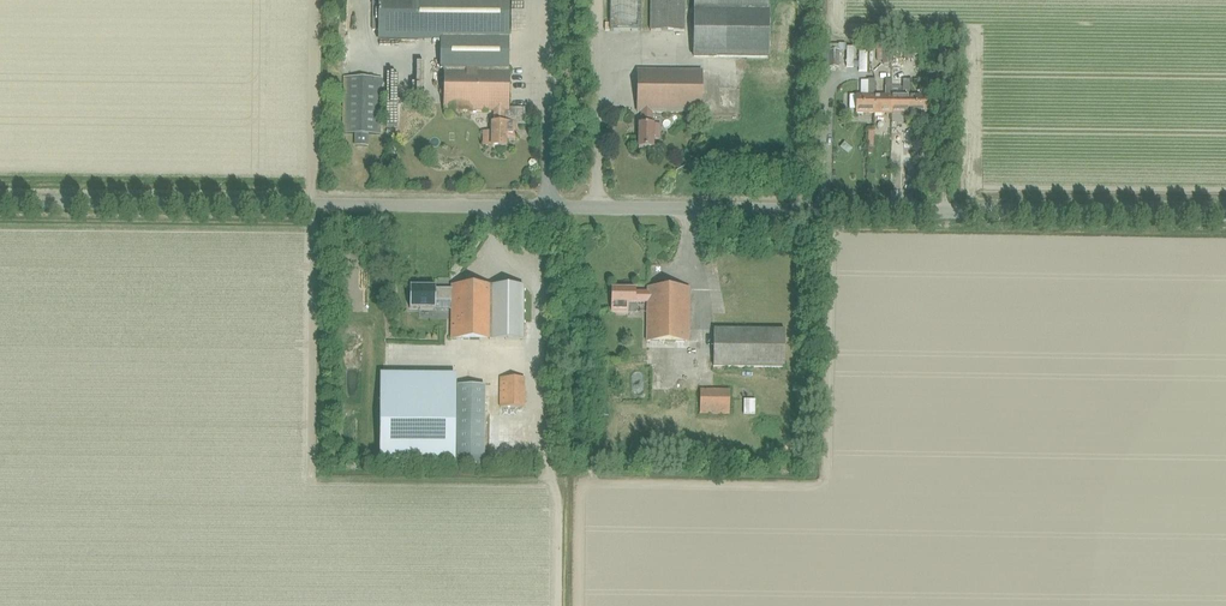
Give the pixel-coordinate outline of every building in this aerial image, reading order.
[(372,31),(380,31),(380,41),(440,41),(440,69),(444,69),(444,111),(493,112),(493,124),(491,124),(491,147),(506,147),(506,138),(515,138),(515,125),(508,125),(509,0),(372,0),(372,31)] [(610,31),(641,31),(642,0),(610,0),(610,31)] [(651,32),(684,32),(685,0),(651,0),(651,32)] [(694,57),(767,58),(768,0),(694,0),(694,57)] [(938,50),(937,73),(952,73),(952,51),(938,50)] [(838,68),(838,52),(829,52),(829,68),(838,68)] [(868,67),(868,77),(905,77),(905,58),(881,57),(881,67),(868,67)] [(652,125),(652,113),(701,113),(702,71),(638,70),(637,113),(641,113),(641,125),(639,125),(639,148),(653,148),(654,140),(660,140),(660,125),(652,125)] [(381,135),(382,79),(343,78),(342,134),(354,134),(354,146),(368,147),(368,135),(381,135)] [(875,89),(875,80),(868,80),(868,88),(868,96),(856,96),(856,114),(874,114),(874,96),(875,89)] [(875,96),(874,114),(891,114),(892,96),(892,89),(892,80),(886,80),(885,96),(875,96)] [(891,114),(909,114),(909,96),(909,80),(903,80),(902,96),(892,96),(891,114)] [(909,96),(909,114),(927,114),(927,96),(927,80),(921,80),(920,89),(919,89),(919,96),(909,96)] [(482,134),(481,148),(491,148),(491,134),(482,134)] [(451,301),(450,340),(493,340),(493,286),(451,286),(451,290),(451,301)] [(524,286),(493,286),(493,340),(524,340),(524,286)] [(451,301),(451,290),(435,290),(435,288),(409,288),(409,309),(435,310),(435,301),(451,301)] [(628,305),(635,305),(635,303),(647,303),(647,342),(689,342),(690,289),(647,288),(647,293),(635,293),(635,290),(612,290),(612,313),(628,313),(628,305)] [(714,330),(713,367),(785,368),(785,331),(714,330)] [(380,375),(379,462),(453,462),(454,376),(380,375)] [(524,417),(524,378),(500,378),(499,408),(510,408),(510,417),(524,417)] [(458,387),(457,465),(484,465),(484,387),(458,387)] [(730,415),(730,390),(700,390),(700,414),(730,415)]
